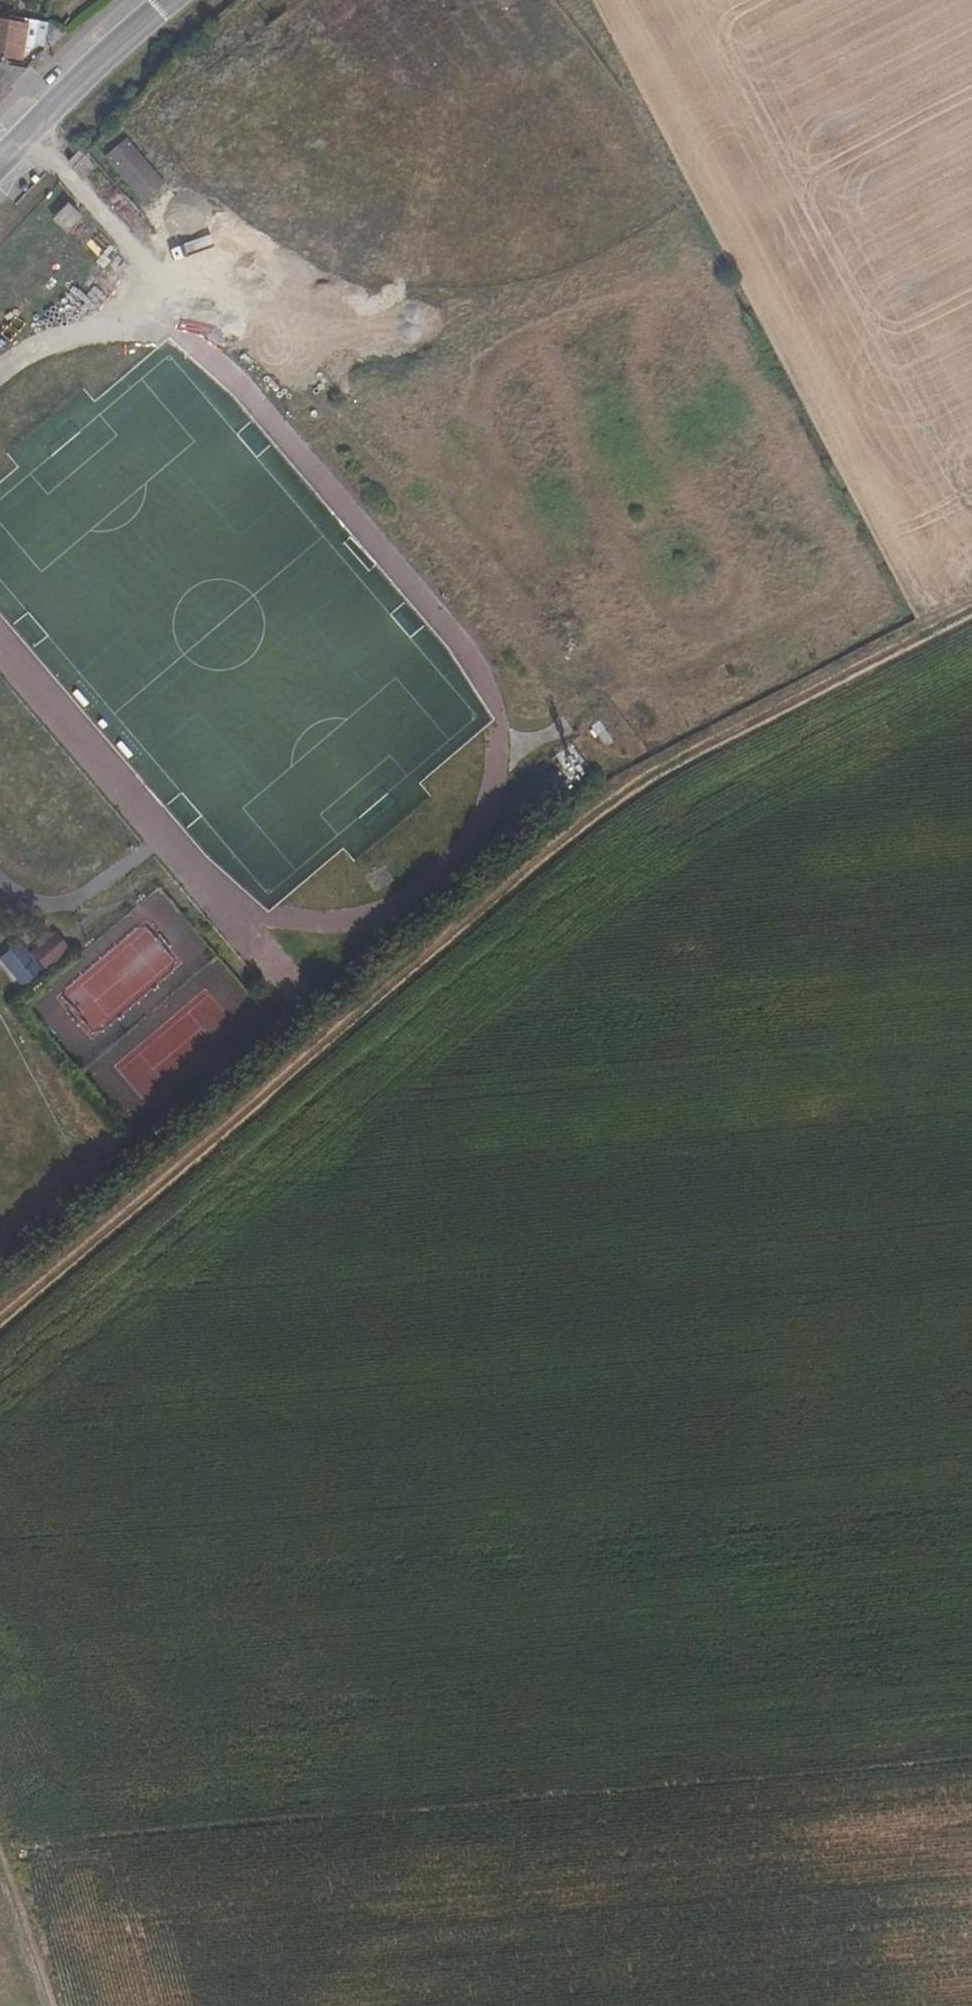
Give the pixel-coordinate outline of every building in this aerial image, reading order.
[(48,23),(0,15),(0,57),(21,61),(24,44),(43,47),(48,23)] [(28,69),(0,64),(0,98),(28,69)] [(166,183),(128,136),(106,155),(144,201),(166,183)] [(72,230),(91,213),(77,199),(59,217),(72,230)] [(67,950),(49,927),(0,964),(0,965),(18,988),(67,950)]
